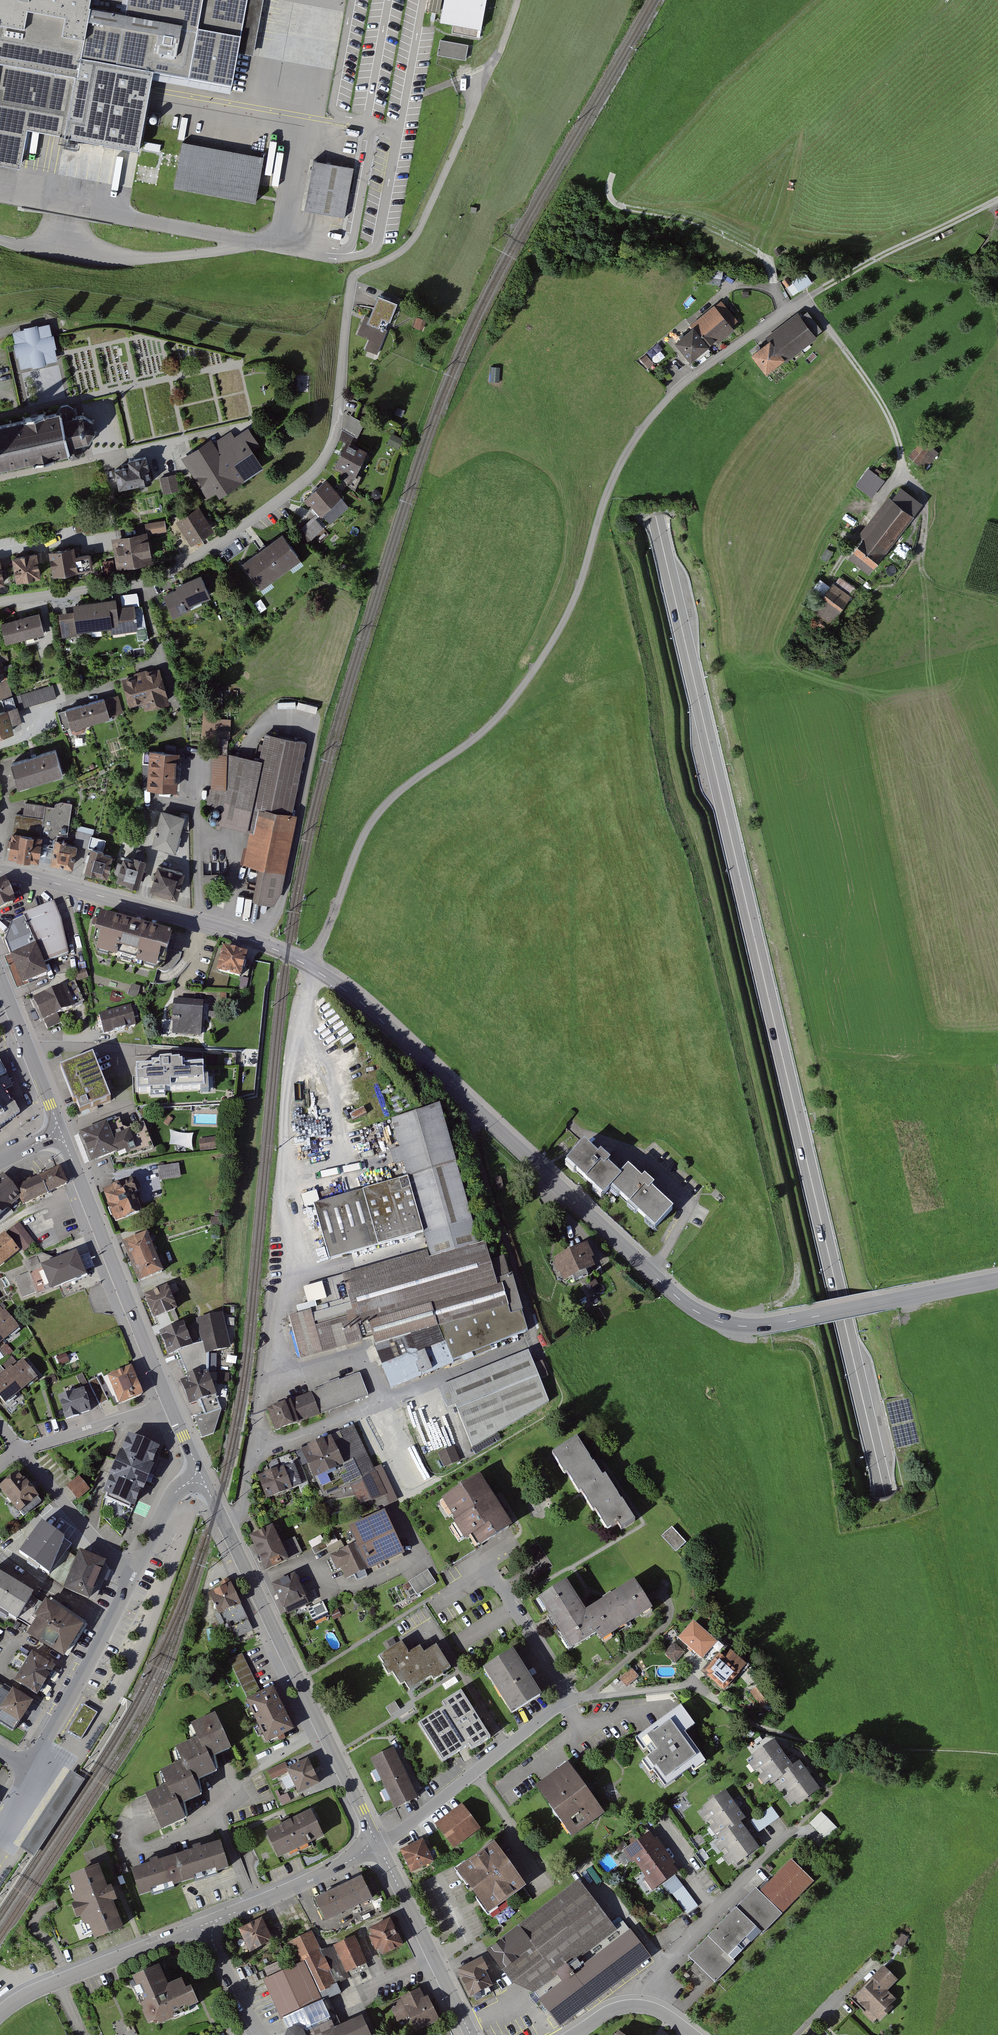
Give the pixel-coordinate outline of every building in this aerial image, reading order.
[(20,170),(27,130),(146,151),(157,95),(161,71),(238,85),(244,52),(259,54),(268,0),(0,0),(0,167),(20,170)] [(446,22),(484,30),(490,0),(450,0),(446,22)] [(468,43),(440,38),(437,53),(466,58),(468,43)] [(265,158),(184,144),(177,186),(258,200),(265,158)] [(354,169),(318,161),(307,210),(343,218),(354,169)] [(402,310),(378,301),(373,318),(367,315),(359,334),(389,346),(402,310)] [(701,327),(682,341),(698,361),(738,330),(736,328),(743,323),(726,301),(698,323),(701,327)] [(775,341),(757,355),(774,376),(823,338),(819,333),(824,329),(811,313),(805,318),(802,314),(772,337),(775,341)] [(17,335),(23,369),(60,363),(53,328),(17,335)] [(64,454),(72,459),(79,457),(83,452),(80,442),(89,441),(95,433),(92,422),(84,416),(76,417),(74,409),(0,425),(0,468),(64,454)] [(185,459),(213,499),(260,466),(249,450),(257,445),(247,431),(217,452),(210,442),(185,459)] [(941,455),(926,441),(911,457),(926,471),(941,455)] [(328,463),(335,467),(347,446),(341,442),(328,463)] [(350,444),(338,470),(360,480),(372,454),(350,444)] [(115,470),(119,488),(152,481),(146,457),(128,461),(130,467),(115,470)] [(884,478),(868,466),(855,483),(870,495),(884,478)] [(179,477),(163,480),(167,496),(183,493),(179,477)] [(329,483),(309,503),(325,519),(345,499),(329,483)] [(873,541),(860,557),(879,573),(929,511),(903,491),(866,536),(873,541)] [(182,523),(197,546),(219,531),(205,508),(182,523)] [(314,518),(302,530),(312,541),(325,530),(314,518)] [(146,522),(147,534),(167,532),(166,520),(146,522)] [(154,535),(114,540),(118,572),(158,566),(154,535)] [(287,535),(246,566),(266,590),(306,559),(287,535)] [(79,551),(52,555),(56,581),(83,576),(79,551)] [(36,555),(14,559),(18,579),(39,575),(36,555)] [(204,577),(179,589),(191,610),(215,598),(204,577)] [(837,583),(819,606),(838,621),(856,599),(854,598),(859,592),(843,579),(839,585),(837,583)] [(179,589),(166,596),(178,619),(191,612),(191,610),(179,589)] [(116,602),(94,604),(96,628),(113,627),(113,636),(139,634),(135,607),(117,609),(116,602)] [(84,629),(96,628),(94,604),(77,605),(78,616),(61,617),(63,639),(85,637),(84,629)] [(41,616),(24,620),(29,640),(47,636),(41,616)] [(24,620),(5,625),(9,645),(29,640),(24,620)] [(161,664),(122,675),(132,709),(145,705),(147,712),(173,704),(161,664)] [(56,684),(18,696),(21,706),(22,710),(60,698),(56,684)] [(115,695),(57,712),(62,729),(121,712),(115,695)] [(0,713),(0,736),(18,731),(16,724),(25,721),(22,710),(21,706),(0,713)] [(231,754),(213,753),(214,790),(210,790),(210,801),(224,803),(220,822),(254,829),(248,861),(261,864),(256,897),(279,904),(283,896),(302,813),(296,812),(310,741),(268,732),(263,759),(231,754)] [(60,749),(17,760),(24,785),(66,773),(60,749)] [(184,752),(154,750),(152,788),(182,790),(184,752)] [(25,814),(18,813),(13,855),(43,859),(45,845),(55,846),(56,839),(69,841),(69,837),(74,802),(63,801),(57,802),(57,806),(27,802),(25,814)] [(189,815),(165,808),(154,843),(178,850),(189,815)] [(73,863),(76,845),(58,841),(54,859),(73,863)] [(117,852),(95,846),(89,867),(112,873),(117,852)] [(150,861),(128,854),(121,878),(142,885),(150,861)] [(188,871),(162,863),(154,888),(181,895),(188,871)] [(0,884),(0,910),(20,902),(12,880),(0,884)] [(55,904),(25,917),(43,961),(68,953),(55,904)] [(179,936),(108,915),(101,938),(106,940),(102,953),(124,960),(127,950),(147,956),(144,966),(162,972),(166,960),(171,962),(179,936)] [(6,940),(23,985),(48,975),(43,961),(25,917),(12,922),(6,940)] [(248,952),(222,946),(216,970),(242,976),(248,952)] [(67,986),(35,1001),(45,1022),(77,1008),(67,986)] [(131,997),(138,998),(139,988),(132,987),(131,997)] [(174,1002),(166,1002),(165,1025),(174,1025),(174,1002)] [(205,1005),(180,1003),(176,1035),(202,1037),(205,1005)] [(134,1007),(104,1015),(109,1035),(140,1027),(134,1007)] [(99,1056),(64,1069),(82,1117),(117,1104),(99,1056)] [(21,1113),(15,1103),(10,1104),(3,1090),(13,1085),(0,1062),(0,1127),(21,1113)] [(139,1104),(210,1101),(208,1062),(137,1065),(139,1104)] [(302,1316),(292,1319),(304,1359),(375,1339),(389,1387),(527,1331),(506,1258),(492,1262),(484,1241),(479,1243),(441,1106),(391,1121),(400,1148),(394,1149),(403,1180),(318,1205),(334,1261),(427,1234),(432,1252),(305,1288),(310,1305),(300,1308),(302,1316)] [(110,1125),(84,1135),(95,1165),(121,1156),(110,1125)] [(171,1134),(171,1148),(193,1149),(194,1134),(171,1134)] [(222,1138),(202,1140),(204,1151),(223,1149),(222,1138)] [(606,1157),(592,1143),(573,1164),(610,1198),(618,1189),(660,1228),(679,1207),(660,1190),(663,1187),(653,1178),(650,1182),(637,1170),(630,1177),(617,1165),(620,1162),(610,1153),(606,1157)] [(182,1167),(160,1169),(162,1183),(183,1180),(182,1167)] [(58,1170),(20,1189),(26,1202),(64,1184),(58,1170)] [(0,1182),(0,1226),(26,1202),(20,1189),(7,1175),(0,1182)] [(137,1182),(104,1192),(114,1225),(147,1215),(137,1182)] [(0,1241),(0,1268),(1,1270),(22,1251),(24,1253),(38,1242),(21,1223),(0,1241)] [(147,1233),(122,1243),(137,1281),(162,1271),(147,1233)] [(591,1245),(557,1261),(568,1284),(602,1268),(591,1245)] [(89,1277),(81,1254),(46,1266),(54,1289),(89,1277)] [(46,1266),(44,1258),(27,1264),(31,1275),(20,1279),(27,1299),(54,1289),(46,1266)] [(168,1286),(144,1296),(153,1318),(177,1309),(168,1286)] [(8,1311),(0,1317),(0,1349),(23,1331),(8,1311)] [(221,1313),(197,1319),(205,1352),(229,1346),(221,1313)] [(185,1322),(159,1332),(167,1354),(193,1344),(185,1322)] [(0,1383),(0,1393),(10,1405),(41,1380),(26,1362),(0,1383)] [(532,1362),(451,1394),(473,1446),(549,1404),(540,1379),(547,1376),(542,1362),(534,1365),(532,1362)] [(125,1404),(148,1396),(137,1366),(114,1374),(125,1404)] [(206,1371),(181,1380),(190,1406),(216,1397),(206,1371)] [(363,1376),(272,1410),(280,1431),(370,1397),(363,1376)] [(62,1398),(69,1421),(96,1412),(89,1389),(62,1398)] [(441,1391),(408,1405),(416,1424),(449,1410),(441,1391)] [(393,1408),(361,1422),(370,1443),(402,1429),(393,1408)] [(354,1426),(301,1451),(323,1498),(350,1485),(360,1507),(386,1494),(390,1503),(398,1499),(382,1464),(374,1468),(354,1426)] [(130,1433),(106,1498),(141,1511),(165,1446),(130,1433)] [(611,1482),(585,1439),(558,1455),(582,1496),(588,1493),(612,1533),(639,1517),(616,1478),(611,1482)] [(453,1447),(440,1453),(447,1467),(459,1461),(453,1447)] [(267,1498),(308,1483),(296,1453),(270,1463),(267,1467),(269,1472),(259,1476),(267,1498)] [(42,1499),(22,1474),(4,1488),(24,1514),(42,1499)] [(68,1486),(79,1499),(92,1489),(81,1475),(68,1486)] [(518,1526),(487,1477),(448,1501),(471,1538),(477,1535),(484,1547),(518,1526)] [(388,1513),(353,1528),(360,1545),(336,1556),(348,1582),(407,1557),(388,1513)] [(19,1553),(48,1574),(66,1550),(70,1544),(42,1523),(19,1553)] [(277,1527),(252,1538),(269,1574),(304,1558),(295,1540),(285,1544),(277,1527)] [(661,1536),(676,1552),(686,1543),(672,1527),(661,1536)] [(76,1557),(66,1550),(48,1574),(65,1588),(90,1601),(106,1562),(79,1552),(76,1557)] [(428,1569),(409,1581),(418,1595),(437,1584),(428,1569)] [(32,1598),(35,1594),(0,1573),(0,1611),(18,1622),(32,1598)] [(300,1575),(275,1585),(288,1615),(312,1605),(300,1575)] [(592,1611),(575,1582),(548,1598),(580,1651),(606,1635),(611,1643),(660,1614),(641,1582),(592,1611)] [(257,1633),(236,1586),(211,1597),(233,1644),(257,1633)] [(32,1598),(18,1622),(31,1630),(28,1635),(61,1656),(83,1622),(52,1599),(49,1603),(44,1601),(42,1604),(32,1598)] [(324,1601),(309,1609),(315,1619),(329,1611),(324,1601)] [(721,1648),(693,1624),(680,1639),(709,1663),(721,1648)] [(687,1653),(677,1644),(668,1654),(678,1663),(687,1653)] [(406,1645),(384,1659),(394,1674),(396,1673),(404,1685),(407,1683),(413,1691),(435,1676),(440,1684),(457,1672),(442,1650),(432,1657),(426,1648),(414,1656),(406,1645)] [(519,1651),(490,1669),(520,1717),(549,1699),(519,1651)] [(37,1654),(20,1682),(41,1695),(58,1668),(37,1654)] [(745,1667),(730,1654),(722,1664),(719,1661),(707,1675),(725,1690),(745,1667)] [(628,1686),(640,1675),(633,1667),(621,1678),(628,1686)] [(447,1692),(458,1686),(455,1680),(444,1686),(447,1692)] [(0,1682),(0,1722),(1,1722),(2,1719),(19,1730),(23,1724),(26,1726),(40,1705),(18,1691),(15,1696),(4,1689),(6,1686),(0,1682)] [(278,1689),(251,1702),(272,1744),(299,1731),(278,1689)] [(452,1709),(426,1724),(447,1761),(474,1746),(478,1753),(498,1741),(469,1691),(448,1703),(452,1709)] [(688,1707),(641,1740),(649,1753),(654,1749),(659,1756),(652,1761),(671,1788),(699,1768),(702,1772),(713,1764),(693,1735),(702,1728),(688,1707)] [(168,1785),(149,1793),(163,1826),(187,1815),(182,1802),(202,1794),(196,1782),(215,1774),(209,1760),(228,1752),(214,1719),(191,1729),(196,1742),(177,1750),(182,1762),(162,1771),(168,1785)] [(801,1769),(782,1740),(753,1760),(771,1787),(778,1782),(797,1809),(825,1790),(807,1764),(801,1769)] [(397,1748),(376,1759),(402,1811),(424,1800),(397,1748)] [(289,1764),(270,1773),(274,1781),(289,1774),(301,1798),(325,1786),(312,1761),(293,1771),(289,1764)] [(609,1816),(574,1767),(541,1790),(576,1840),(609,1816)] [(84,1779),(70,1769),(18,1847),(33,1857),(84,1779)] [(292,1801),(288,1794),(280,1798),(277,1791),(275,1792),(282,1806),(292,1801)] [(731,1793),(705,1810),(722,1836),(717,1839),(736,1868),(764,1849),(746,1824),(750,1821),(731,1793)] [(467,1806),(439,1825),(457,1852),(485,1833),(467,1806)] [(775,1807),(754,1821),(761,1832),(782,1818),(775,1807)] [(318,1812),(271,1834),(283,1860),(330,1838),(318,1812)] [(837,1828),(824,1814),(815,1823),(828,1837),(837,1828)] [(683,1872),(656,1833),(629,1851),(656,1890),(683,1872)] [(438,1864),(428,1841),(404,1851),(413,1874),(438,1864)] [(220,1844),(135,1870),(143,1896),(228,1870),(220,1844)] [(502,1844),(463,1870),(492,1914),(531,1888),(502,1844)] [(817,1885),(794,1862),(763,1893),(760,1890),(692,1958),(717,1983),(738,1962),(733,1956),(761,1928),(767,1934),(817,1885)] [(99,1868),(74,1878),(79,1892),(73,1895),(85,1925),(92,1923),(97,1937),(122,1927),(110,1898),(99,1868)] [(367,1878),(319,1898),(329,1921),(377,1901),(367,1878)] [(584,1882),(493,1951),(516,1982),(538,1992),(565,2027),(655,1959),(627,1922),(619,1928),(584,1882)] [(684,1886),(672,1894),(684,1914),(697,1906),(684,1886)] [(395,1920),(372,1931),(383,1957),(407,1945),(395,1920)] [(264,1921),(242,1931),(253,1954),(275,1944),(264,1921)] [(266,1980),(290,2034),(374,2034),(366,2016),(339,2028),(327,2002),(345,1994),(340,1984),(351,1980),(349,1974),(370,1965),(359,1938),(324,1953),(316,1933),(291,1944),(300,1966),(286,1973),(281,1963),(267,1970),(271,1978),(266,1980)] [(908,1938),(900,1934),(896,1944),(904,1948),(908,1938)] [(481,1959),(458,1971),(471,1997),(491,1987),(483,1972),(487,1971),(481,1959)] [(898,1980),(883,1966),(869,1980),(871,1981),(853,2000),(874,2020),(877,2018),(880,2021),(893,2008),(890,2005),(895,2000),(887,1992),(898,1980)] [(174,1988),(165,1968),(137,1980),(157,2026),(206,2006),(199,1989),(192,1992),(188,1982),(174,1988)] [(426,1989),(393,2004),(400,2020),(409,2016),(417,2032),(441,2021),(426,1989)]
